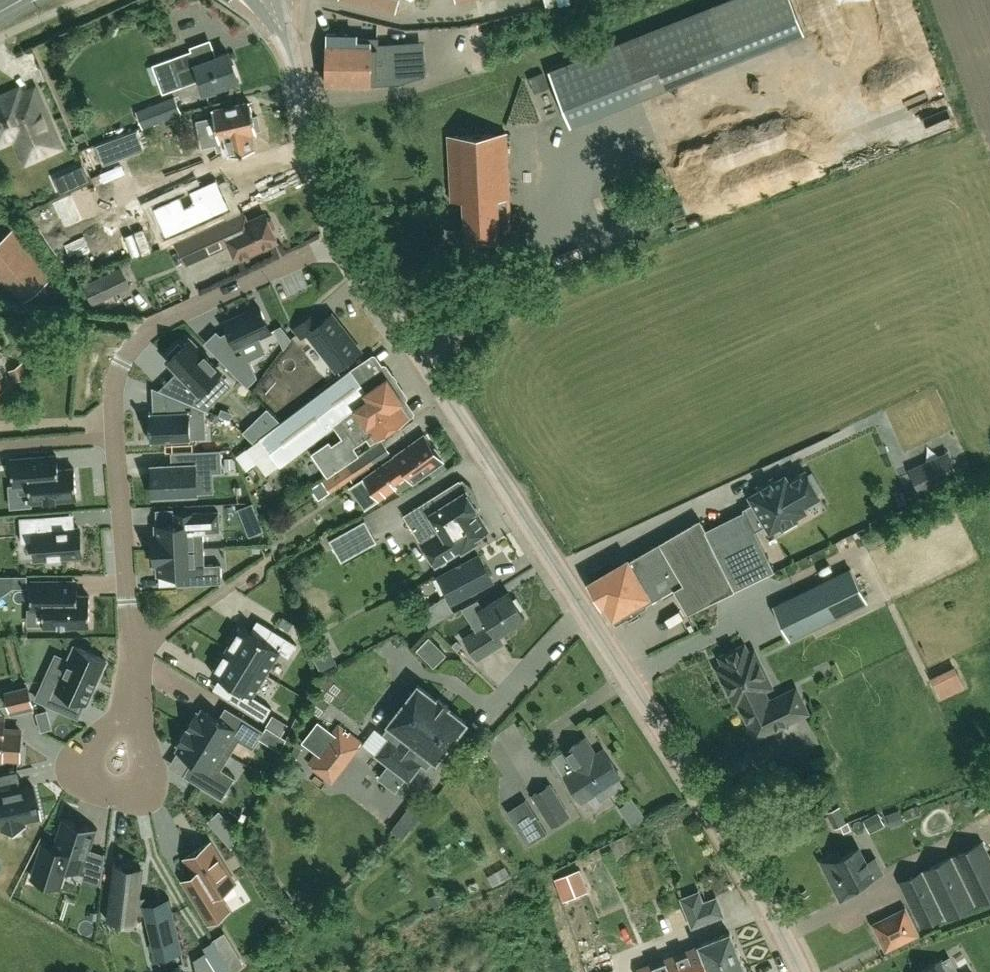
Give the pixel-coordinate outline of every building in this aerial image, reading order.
[(397,0),(359,0),(395,9),(397,0)] [(399,83),(403,81),(402,64),(395,64),(395,53),(386,54),(386,49),(386,31),(386,20),(351,12),(351,34),(327,34),(326,84),(370,84),(399,83)] [(664,87),(664,86),(657,68),(680,59),(666,24),(550,70),(571,124),(664,87)] [(196,63),(191,50),(172,58),(182,86),(201,79),(206,91),(225,84),(224,82),(238,77),(229,51),(196,63)] [(0,100),(0,144),(0,145),(19,136),(30,161),(62,147),(38,90),(24,96),(21,90),(0,100)] [(140,127),(180,112),(173,94),(133,109),(140,127)] [(256,130),(258,128),(256,119),(253,117),(249,102),(213,110),(223,154),(216,156),(221,180),(228,178),(229,179),(258,170),(250,133),(256,132),(256,130)] [(136,130),(97,145),(104,163),(143,149),(136,130)] [(497,198),(508,197),(504,133),(447,136),(450,182),(493,179),(494,198),(497,198)] [(216,179),(157,205),(170,234),(229,208),(216,179)] [(493,179),(450,182),(451,201),(464,200),(465,226),(462,228),(459,233),(462,237),(466,239),(466,242),(499,240),(498,231),(497,198),(494,198),(493,179)] [(272,217),(267,216),(266,213),(249,221),(245,211),(178,242),(188,263),(231,243),(237,257),(278,239),(273,229),(276,225),(272,217)] [(0,242),(0,264),(18,285),(36,269),(46,280),(51,276),(41,264),(13,231),(0,242)] [(88,304),(128,285),(120,267),(79,286),(88,304)] [(230,344),(218,356),(247,386),(257,376),(249,359),(243,345),(259,337),(271,331),(259,306),(225,322),(229,331),(225,333),(230,344)] [(337,370),(361,351),(331,314),(315,324),(308,316),(295,327),(302,336),(306,333),(337,370)] [(282,326),(276,329),(284,348),(291,339),(282,326)] [(179,343),(168,354),(170,357),(168,360),(178,370),(194,386),(181,398),(206,409),(220,395),(209,384),(220,373),(221,372),(215,367),(216,366),(205,354),(204,355),(188,339),(182,346),(179,343)] [(14,382),(28,374),(22,363),(8,371),(14,382)] [(369,375),(362,364),(349,373),(292,412),(260,437),(279,465),(333,424),(343,440),(333,447),(329,442),(311,453),(327,478),(359,456),(353,447),(367,438),(371,444),(409,419),(400,405),(404,402),(379,368),(369,375)] [(149,411),(149,413),(151,442),(152,442),(152,441),(189,439),(189,440),(191,440),(190,438),(190,419),(205,418),(205,409),(165,392),(166,412),(154,412),(151,413),(151,411),(149,411)] [(260,415),(272,427),(281,421),(267,407),(260,415)] [(392,456),(410,481),(411,480),(413,482),(429,471),(427,469),(442,459),(440,457),(440,454),(435,447),(433,447),(425,436),(407,448),(406,446),(392,456)] [(324,480),(331,491),(390,452),(382,440),(359,456),(327,478),(324,480)] [(221,449),(193,451),(194,464),(171,465),(152,466),(153,496),(196,494),(195,473),(222,472),(221,449)] [(910,467),(913,475),(921,493),(958,477),(946,451),(910,467)] [(34,457),(11,459),(14,485),(29,484),(31,501),(77,497),(74,468),(58,470),(57,457),(57,456),(53,456),(34,457)] [(398,490),(410,481),(392,456),(393,457),(354,485),(361,494),(360,497),(364,503),(367,503),(368,504),(395,486),(398,490)] [(742,509),(743,511),(754,531),(766,525),(770,531),(780,525),(782,529),(796,521),(794,517),(804,511),(801,505),(817,496),(817,497),(819,496),(804,472),(803,472),(804,473),(788,482),(784,476),(774,482),(772,479),(758,487),(760,491),(750,496),(753,503),(742,509)] [(474,538),(487,530),(486,528),(486,525),(482,518),(479,518),(475,511),(477,509),(459,480),(403,515),(435,566),(459,550),(461,553),(477,543),(474,538)] [(153,536),(154,550),(204,547),(203,531),(219,530),(218,511),(173,513),(174,525),(156,526),(157,536),(153,536)] [(754,531),(743,511),(705,530),(700,520),(628,561),(627,559),(588,582),(602,604),(604,602),(615,622),(683,583),(697,608),(774,571),(754,531)] [(81,556),(79,528),(47,530),(46,516),(21,518),(22,541),(34,540),(36,559),(81,556)] [(364,520),(329,540),(340,561),(375,541),(364,520)] [(205,564),(204,547),(154,550),(154,564),(158,564),(158,573),(176,572),(177,584),(222,582),(221,563),(205,564)] [(453,600),(491,580),(478,555),(439,575),(453,600)] [(775,606),(790,637),(865,600),(850,570),(775,606)] [(89,595),(77,595),(77,581),(61,581),(31,581),(32,609),(44,609),(44,625),(90,625),(89,595)] [(496,635),(524,617),(508,592),(479,611),(487,623),(464,638),(477,659),(502,643),(496,635)] [(429,625),(453,610),(444,596),(421,611),(429,625)] [(239,626),(225,649),(265,674),(278,652),(287,658),(295,644),(272,630),(264,642),(239,626)] [(433,664),(445,653),(429,637),(417,648),(433,664)] [(733,692),(755,738),(808,713),(796,687),(768,700),(764,692),(772,688),(757,655),(751,658),(744,644),(718,656),(722,664),(716,667),(729,694),(733,692)] [(74,646),(55,688),(43,682),(36,698),(58,708),(65,694),(87,703),(106,660),(74,646)] [(225,649),(211,673),(236,688),(228,700),(252,715),(260,701),(251,696),(265,674),(225,649)] [(954,666),(930,677),(940,698),(964,687),(954,666)] [(409,779),(421,763),(413,757),(420,747),(435,759),(434,759),(436,760),(438,759),(437,758),(464,723),(465,723),(466,721),(464,720),(447,707),(449,705),(438,697),(436,699),(419,686),(420,686),(418,684),(417,686),(390,722),(389,721),(388,723),(390,724),(405,736),(398,745),(389,739),(377,754),(409,779)] [(27,686),(3,692),(9,714),(32,709),(27,686)] [(197,713),(187,728),(230,754),(239,740),(253,749),(264,730),(226,706),(218,719),(203,710),(200,715),(197,713)] [(19,758),(21,730),(4,729),(5,716),(0,716),(0,757),(19,758)] [(280,734),(287,724),(273,716),(267,726),(280,734)] [(339,725),(335,731),(318,752),(309,764),(331,781),(361,742),(339,725)] [(221,769),(230,754),(187,728),(178,743),(181,745),(178,750),(193,759),(183,775),(222,799),(235,777),(221,769)] [(554,757),(581,800),(604,786),(609,794),(621,786),(617,778),(620,776),(604,750),(594,756),(584,739),(554,757)] [(549,783),(532,794),(550,824),(567,814),(549,783)] [(2,825),(3,829),(24,824),(23,820),(40,817),(33,786),(22,788),(0,793),(0,825),(2,825)] [(527,845),(552,832),(534,797),(508,810),(527,845)] [(637,797),(623,804),(633,825),(647,819),(637,797)] [(392,832),(401,839),(404,842),(429,809),(425,806),(417,799),(392,832)] [(97,830),(98,829),(61,817),(61,819),(64,820),(54,849),(43,845),(32,877),(59,886),(66,865),(82,870),(94,829),(97,830)] [(974,905),(989,897),(989,867),(979,844),(951,857),(899,883),(919,926),(941,915),(944,920),(974,905)] [(230,889),(213,845),(185,856),(191,872),(178,877),(181,885),(191,910),(196,924),(219,915),(212,896),(230,889)] [(854,884),(882,871),(875,858),(865,863),(858,848),(841,857),(838,850),(819,859),(839,900),(858,891),(854,884)] [(114,866),(109,910),(137,913),(137,912),(148,913),(152,930),(155,943),(179,938),(170,901),(148,906),(145,896),(144,896),(144,897),(139,896),(142,870),(114,866)] [(576,896),(567,873),(555,878),(564,900),(576,896)] [(698,892),(681,898),(692,926),(724,913),(717,897),(702,903),(698,892)] [(885,949),(915,934),(903,910),(873,925),(885,949)] [(700,945),(706,963),(737,951),(730,932),(699,943),(700,945)] [(213,940),(223,957),(235,950),(224,933),(213,940)] [(706,963),(700,945),(638,969),(640,971),(710,971),(706,963)] [(205,951),(193,959),(196,971),(218,971),(205,951)] [(742,970),(744,969),(737,951),(706,963),(710,971),(742,971),(742,970)] [(941,960),(920,971),(947,971),(941,960)]
